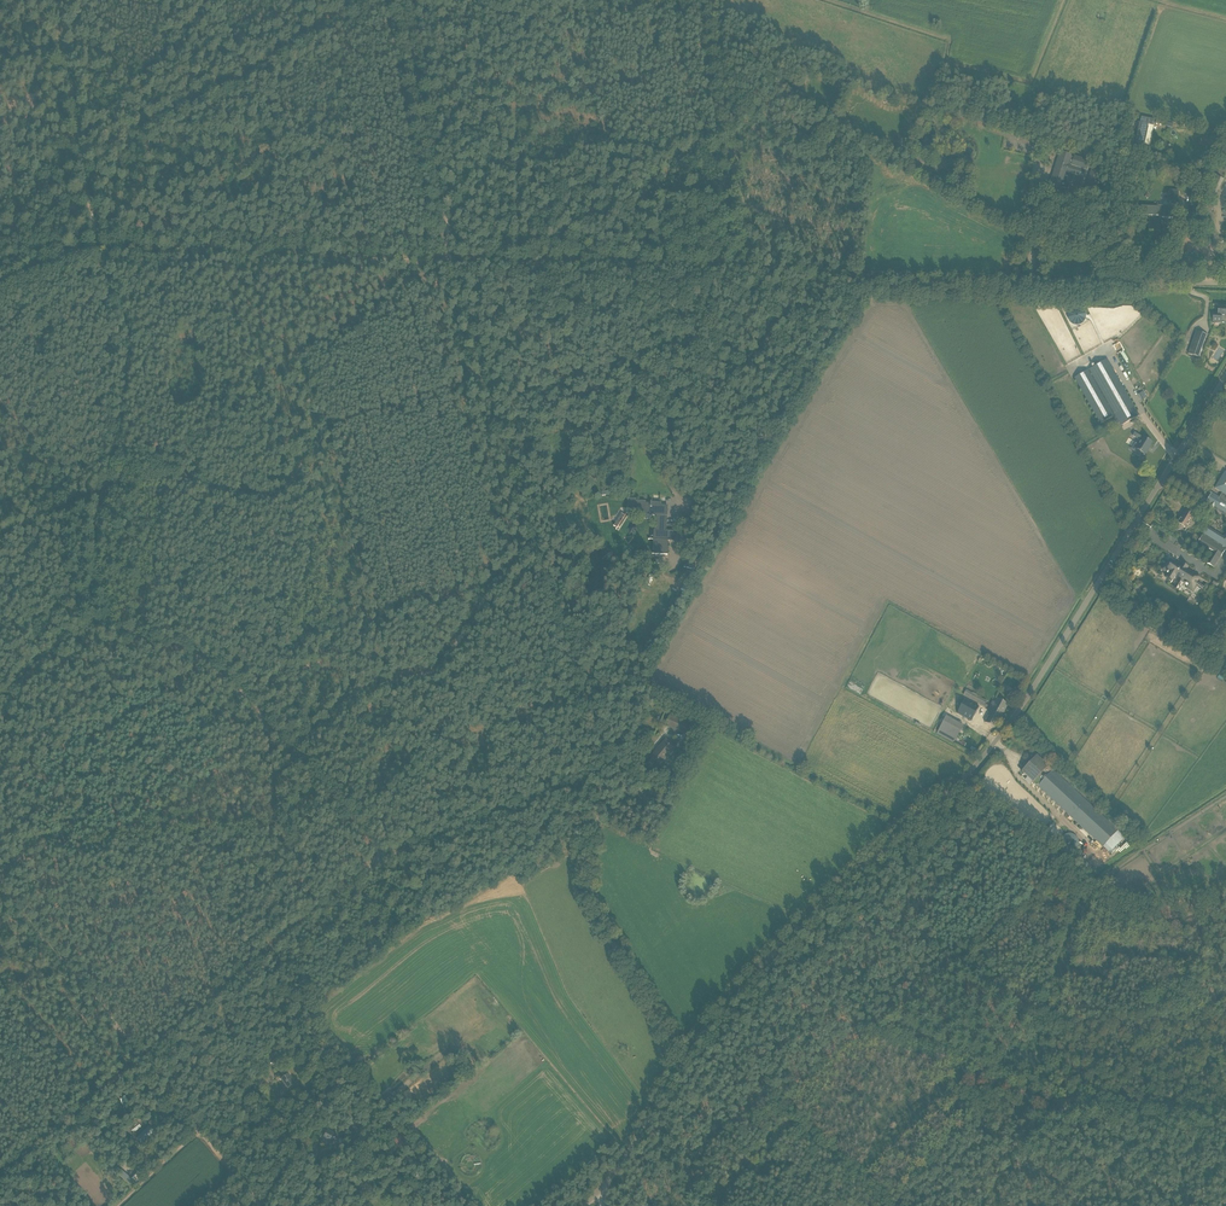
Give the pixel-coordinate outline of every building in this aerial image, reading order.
[(1139,123),(1135,142),(1144,144),(1148,125),(1139,123)] [(1086,170),(1089,161),(1074,156),(1074,158),(1071,157),(1061,154),(1058,162),(1057,162),(1055,168),(1056,168),(1053,177),(1061,180),(1059,187),(1068,189),(1070,184),(1081,187),(1083,178),(1082,178),(1085,170),(1086,170)] [(1091,171),(1084,194),(1091,197),(1095,184),(1098,185),(1100,180),(1097,179),(1100,171),(1095,169),(1094,172),(1091,171)] [(1179,191),(1169,190),(1168,202),(1178,203),(1179,191)] [(1156,208),(1150,207),(1141,206),(1140,215),(1152,216),(1152,218),(1151,232),(1160,232),(1160,217),(1173,218),(1173,207),(1157,206),(1156,208)] [(1216,313),(1213,313),(1213,324),(1221,324),(1221,316),(1225,317),(1225,320),(1225,306),(1218,306),(1218,313),(1216,313)] [(1069,319),(1070,321),(1070,322),(1071,323),(1073,324),(1074,324),(1075,325),(1077,325),(1078,325),(1080,324),(1081,324),(1082,323),(1083,322),(1084,321),(1085,319),(1085,318),(1085,316),(1085,315),(1085,314),(1084,312),(1083,311),(1082,310),(1081,309),(1080,309),(1078,308),(1077,308),(1075,308),(1074,309),(1073,309),(1071,310),(1070,311),(1070,312),(1069,314),(1069,315),(1068,316),(1069,318),(1069,319)] [(1208,335),(1202,333),(1196,331),(1188,354),(1199,358),(1208,335)] [(1087,370),(1074,377),(1101,424),(1113,416),(1118,424),(1119,423),(1121,426),(1139,416),(1107,359),(1089,369),(1087,370)] [(1144,391),(1138,394),(1141,400),(1147,397),(1144,391)] [(1152,443),(1147,439),(1136,433),(1134,437),(1140,441),(1136,448),(1145,454),(1152,443)] [(1225,514),(1225,472),(1215,488),(1222,493),(1219,497),(1210,492),(1204,501),(1225,514)] [(628,499),(628,508),(644,509),(644,515),(656,516),(656,530),(654,530),(653,554),(667,555),(668,531),(666,531),(666,515),(667,515),(667,506),(667,508),(661,508),(661,504),(662,504),(662,503),(652,503),(652,502),(651,502),(650,504),(645,504),(645,502),(635,501),(635,499),(628,499)] [(1186,508),(1177,522),(1168,535),(1178,542),(1183,534),(1181,533),(1184,527),(1186,528),(1195,514),(1186,508)] [(614,525),(617,528),(625,516),(621,514),(614,525)] [(1204,534),(1203,536),(1203,535),(1202,535),(1198,542),(1199,542),(1216,552),(1214,556),(1213,555),(1208,563),(1207,563),(1214,567),(1221,556),(1222,556),(1225,549),(1223,548),(1224,546),(1225,547),(1225,541),(1206,529),(1203,533),(1204,534)] [(1165,565),(1162,570),(1167,573),(1167,574),(1165,577),(1172,581),(1175,575),(1182,579),(1182,580),(1183,578),(1188,581),(1186,584),(1186,585),(1193,589),(1196,584),(1195,584),(1199,577),(1198,576),(1198,575),(1193,572),(1193,573),(1186,569),(1188,567),(1182,564),(1181,565),(1176,562),(1175,564),(1170,560),(1167,564),(1168,565),(1167,566),(1165,565)] [(687,594),(690,589),(697,577),(692,574),(691,573),(681,590),(687,594)] [(966,689),(963,695),(984,706),(987,708),(988,705),(985,704),(987,701),(966,689)] [(990,711),(984,723),(995,728),(1008,704),(998,698),(995,703),(993,706),(991,705),(988,710),(990,711)] [(963,703),(957,714),(972,722),(977,712),(979,708),(979,707),(974,704),(972,708),(963,703)] [(691,725),(685,722),(670,715),(666,725),(686,735),(691,725)] [(954,743),(962,727),(945,718),(937,734),(954,743)] [(673,752),(672,751),(675,746),(665,738),(650,758),(659,766),(669,754),(671,755),(673,752)] [(1117,830),(1038,757),(1023,774),(1024,774),(1102,847),(1117,830)] [(1068,849),(1080,846),(1076,832),(1064,835),(1068,849)] [(287,1074),(286,1074),(280,1078),(287,1088),(294,1083),(287,1074)] [(383,1098),(387,1104),(398,1095),(393,1090),(383,1098)] [(355,1116),(347,1109),(344,1111),(353,1119),(355,1116)] [(141,1127),(138,1123),(131,1128),(129,1126),(126,1128),(131,1135),(141,1127)] [(148,1127),(137,1138),(142,1143),(153,1132),(148,1127)] [(326,1133),(324,1132),(322,1136),(332,1142),(334,1139),(335,1140),(335,1139),(334,1139),(336,1136),(328,1130),(326,1133)] [(402,1133),(393,1140),(399,1147),(408,1140),(402,1133)] [(147,1167),(144,1165),(131,1179),(135,1183),(141,1176),(140,1175),(147,1167)]
